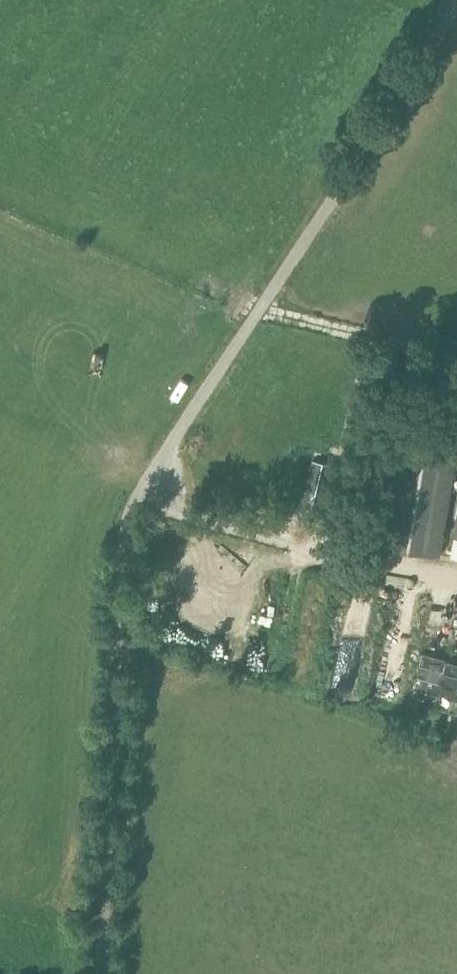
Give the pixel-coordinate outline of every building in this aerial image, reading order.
[(377,544),(441,555),(455,469),(456,469),(456,448),(395,438),(377,544)] [(312,460),(300,510),(337,519),(339,512),(349,468),(312,460)] [(446,660),(447,658),(423,652),(411,699),(456,712),(456,689),(440,684),(441,681),(456,685),(456,662),(446,660)]
